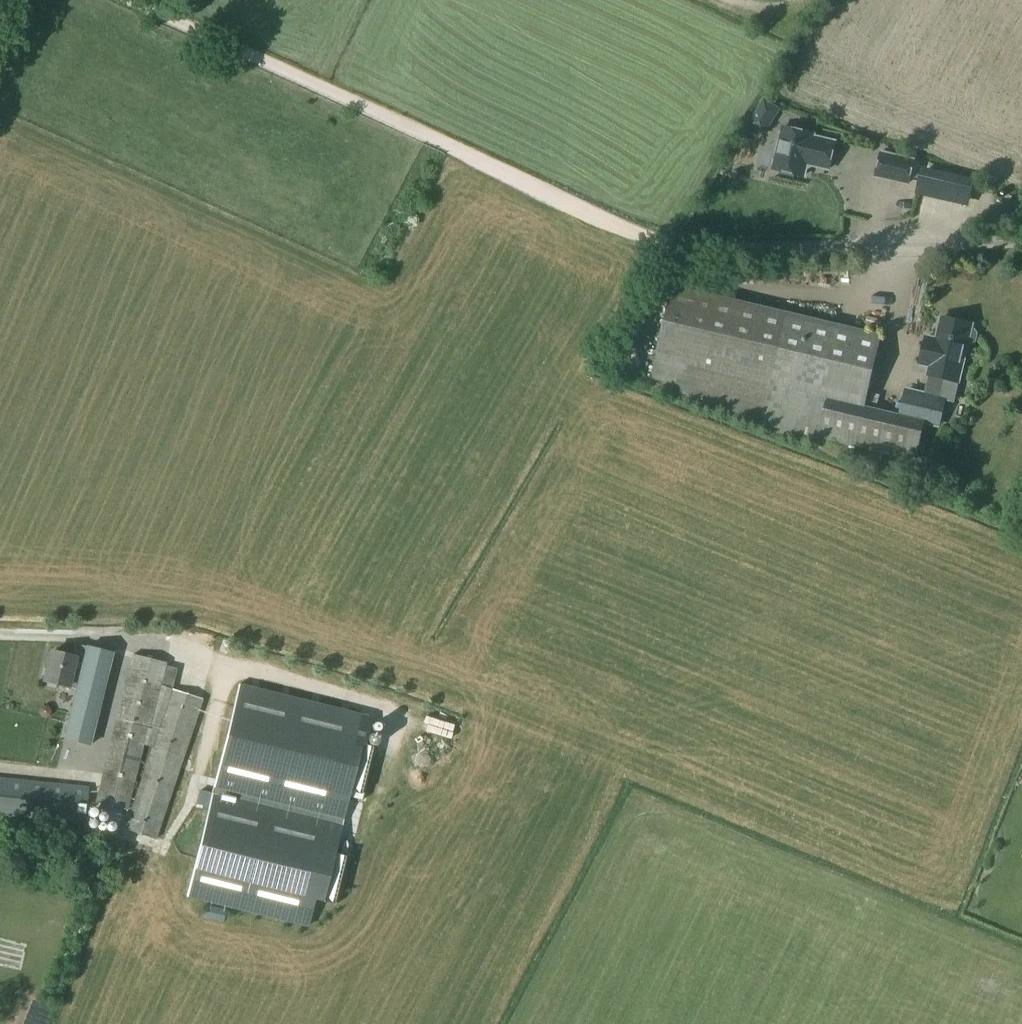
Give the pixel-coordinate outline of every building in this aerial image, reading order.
[(749,125),(763,134),(764,135),(769,126),(754,117),(749,125)] [(782,128),(773,169),(781,171),(780,175),(795,179),(796,174),(804,176),(807,163),(815,165),(815,166),(828,170),(835,143),(813,138),(814,135),(782,128)] [(882,154),(877,177),(908,184),(913,161),(882,154)] [(673,287),(651,380),(680,387),(678,394),(731,407),(730,412),(761,419),(760,424),(916,461),(925,423),(938,426),(945,399),(939,398),(944,379),(959,382),(968,343),(972,344),(976,341),(977,334),(975,330),(971,330),(972,325),(942,318),(934,349),(925,347),(921,364),(930,367),(928,375),(931,376),(927,395),(907,391),(901,416),(864,407),(881,336),(673,287)] [(75,689),(85,647),(71,643),(68,656),(50,651),(43,682),(70,689),(71,688),(75,689)] [(111,653),(85,647),(75,689),(63,738),(89,744),(111,653)] [(115,718),(95,802),(128,811),(144,745),(151,746),(123,828),(157,839),(202,699),(170,689),(177,668),(166,666),(167,663),(132,654),(115,718)] [(217,675),(214,695),(224,696),(226,677),(217,675)] [(325,849),(339,795),(361,801),(374,748),(352,742),(358,715),(238,685),(211,794),(199,791),(194,808),(206,812),(185,897),(306,927),(312,902),(335,909),(348,856),(333,851),(325,849)] [(86,825),(90,787),(0,777),(0,816),(86,825)] [(222,923),(225,911),(207,906),(204,918),(222,923)]
